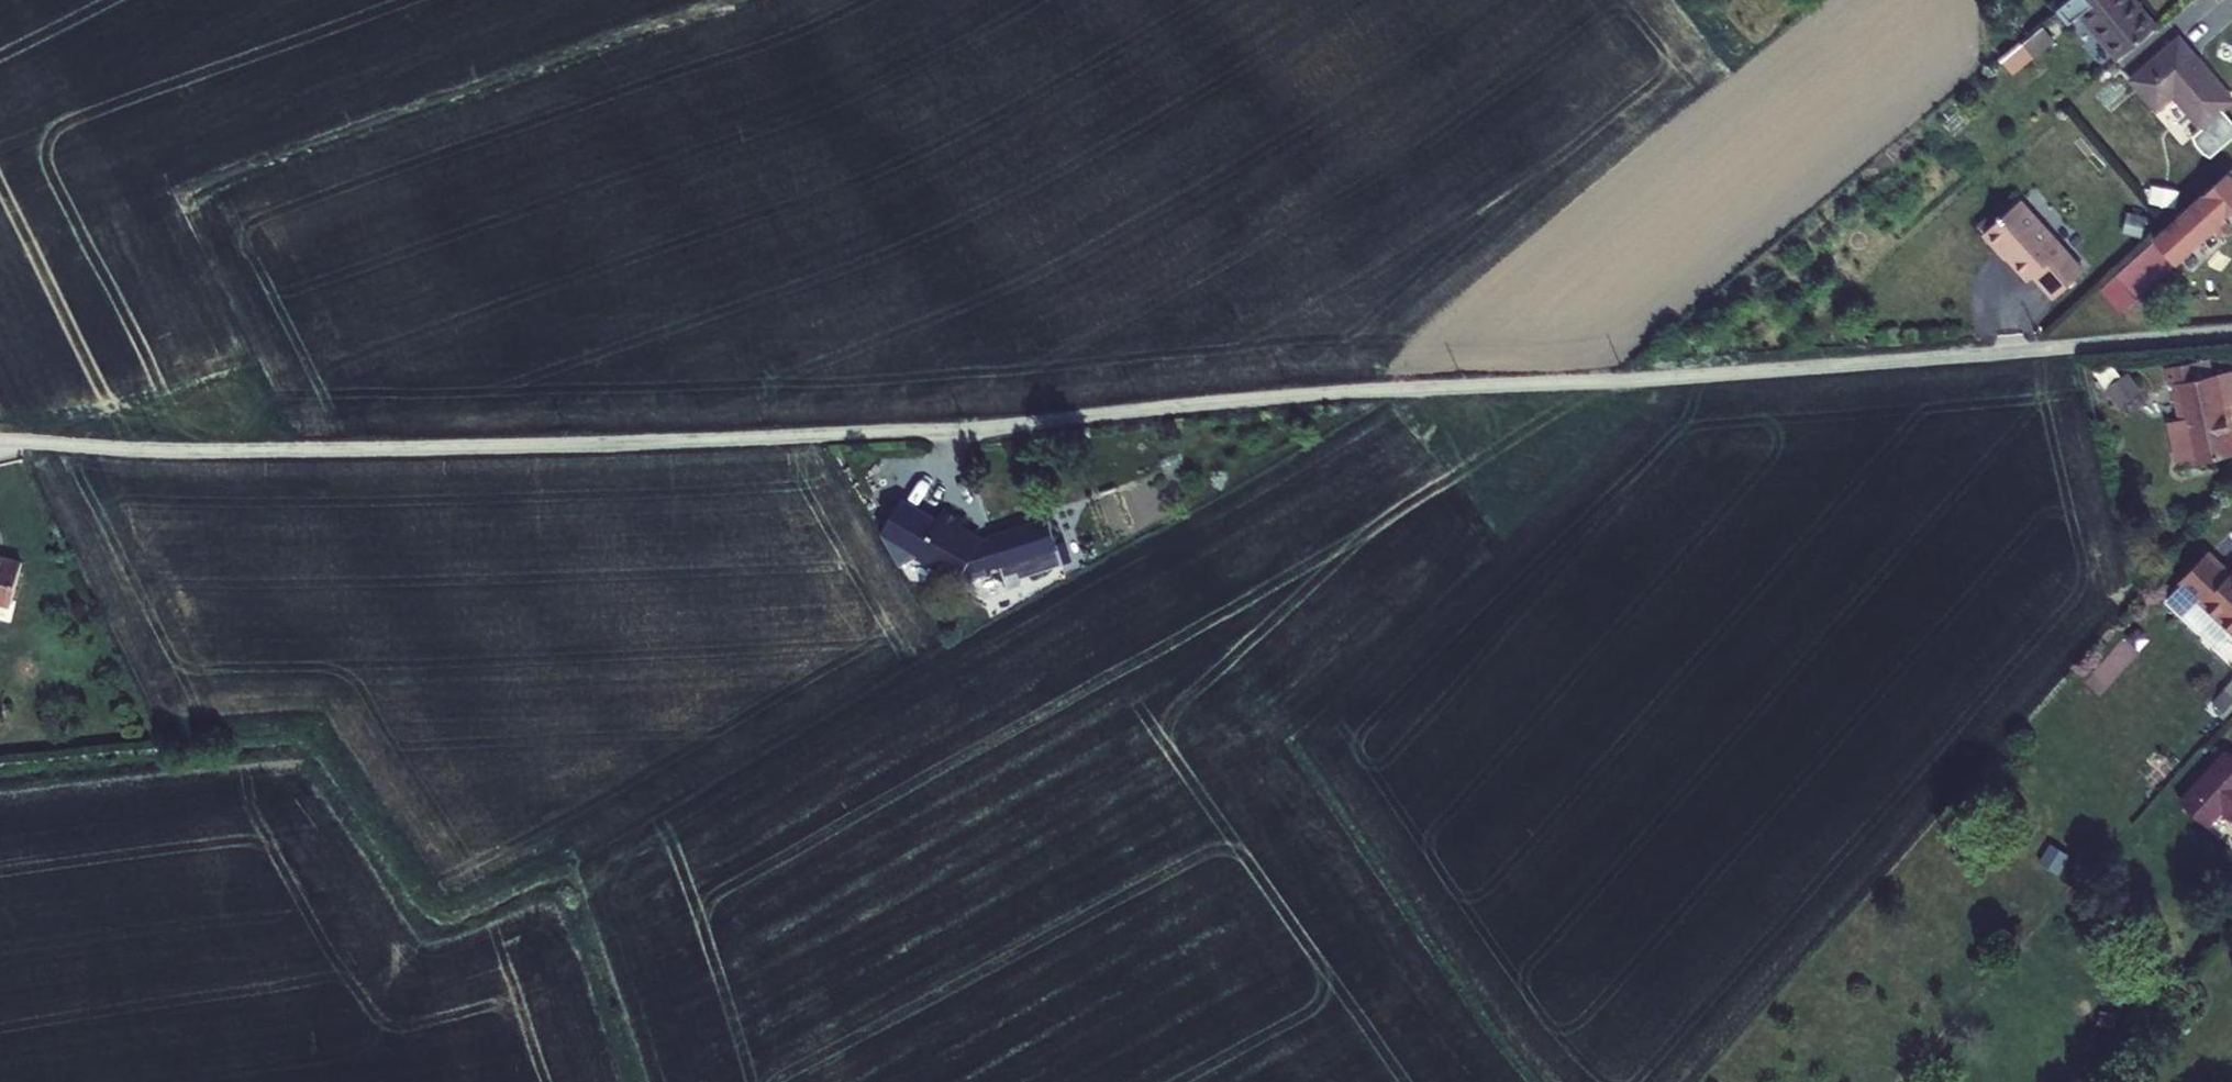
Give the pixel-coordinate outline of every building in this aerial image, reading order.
[(2057,9),(2068,22),(2079,13),(2118,60),(2156,28),(2133,0),(2068,0),(2057,9)] [(2192,54),(2179,39),(2130,81),(2157,111),(2174,97),(2202,130),(2231,103),(2231,100),(2207,71),(2205,73),(2190,56),(2192,54)] [(2211,229),(2224,243),(2231,238),(2224,231),(2231,223),(2231,175),(2230,172),(2101,289),(2121,312),(2189,250),(2211,229)] [(2079,273),(2014,202),(1977,236),(1993,252),(1995,250),(2024,282),(2028,278),(2049,300),(2079,273)] [(2231,405),(2231,369),(2229,354),(2208,359),(2206,348),(2167,351),(2181,419),(2171,422),(2178,461),(2189,458),(2190,465),(2231,456),(2231,437),(2226,407),(2231,405)] [(2122,378),(2134,395),(2139,392),(2127,374),(2122,378)] [(2118,406),(2134,395),(2122,378),(2105,389),(2118,406)] [(1048,518),(985,538),(940,512),(937,517),(904,498),(882,535),(959,579),(964,570),(969,573),(989,566),(990,570),(1002,566),(1005,576),(1019,572),(1020,577),(1063,563),(1048,518)] [(2228,577),(2211,560),(2185,587),(2231,634),(2231,573),(2228,577)] [(2188,792),(2214,815),(2228,799),(2231,803),(2231,745),(2188,792)]
